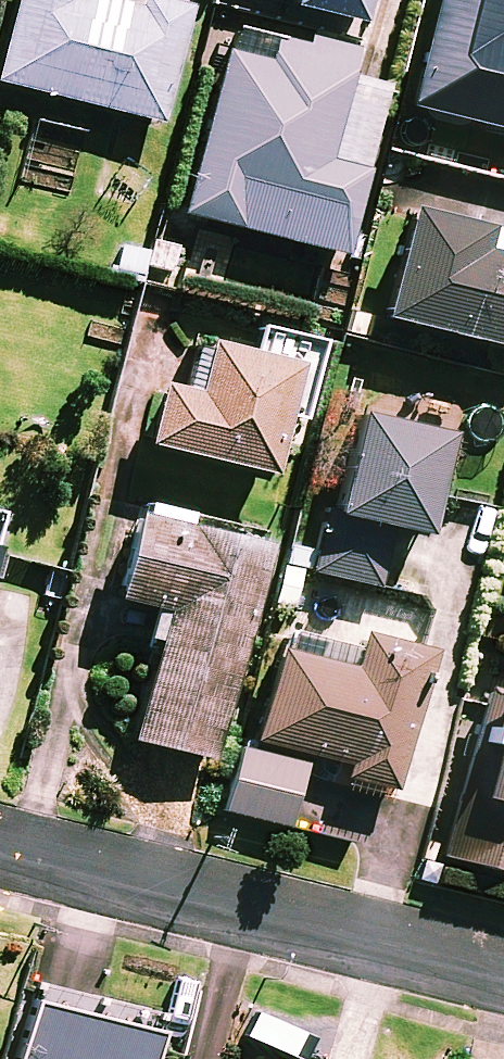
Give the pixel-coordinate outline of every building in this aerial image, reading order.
[(0,41),(0,83),(155,122),(183,7),(156,0),(131,0),(129,7),(101,0),(10,0),(0,41)] [(283,6),(350,22),(355,0),(284,0),(283,6)] [(405,105),(503,129),(503,0),(430,0),(405,105)] [(346,50),(269,31),(261,63),(219,52),(178,214),(339,253),(361,166),(320,156),(346,50)] [(496,256),(502,233),(477,227),(400,209),(374,317),(503,347),(503,258),(496,256)] [(287,363),(165,334),(138,442),(260,472),(287,363)] [(438,433),(348,413),(326,513),(416,533),(438,433)] [(253,539),(125,512),(107,597),(154,608),(125,739),(206,757),(253,539)] [(374,586),(383,543),(330,532),(321,574),(374,586)] [(420,648),(349,632),(341,666),(269,649),(248,740),(344,763),(340,781),(386,792),(420,648)] [(482,686),(443,857),(503,871),(503,691),(482,686)] [(298,762),(233,749),(220,811),(284,825),(298,762)] [(31,997),(17,1058),(143,1058),(151,1023),(31,997)]
